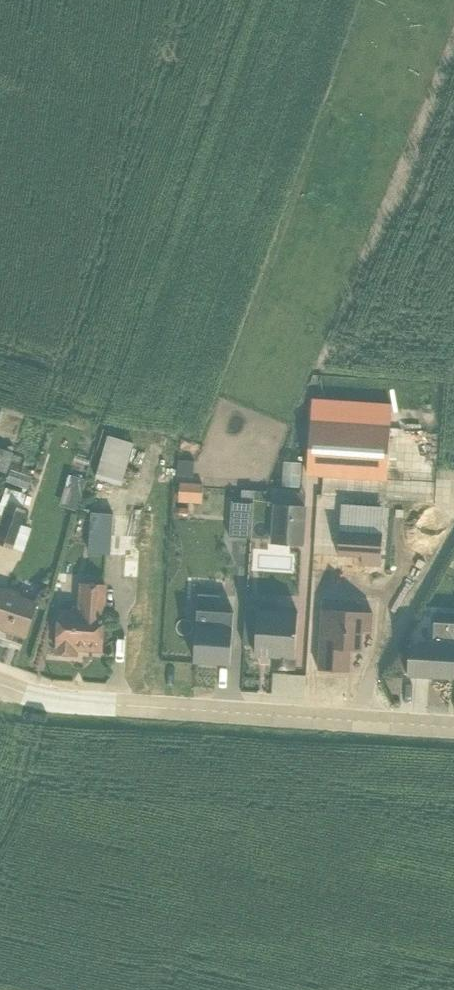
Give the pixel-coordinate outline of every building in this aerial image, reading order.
[(387,480),(389,427),(308,424),(306,478),(387,480)] [(86,475),(116,479),(121,436),(92,432),(86,475)] [(55,469),(46,502),(63,506),(71,473),(55,469)] [(11,550),(21,524),(8,519),(14,504),(9,502),(19,478),(0,470),(0,546),(11,550)] [(100,491),(102,479),(83,476),(81,487),(100,491)] [(149,528),(186,532),(190,494),(153,490),(149,528)] [(217,532),(239,533),(241,496),(219,495),(217,532)] [(260,496),(259,543),(294,544),(295,497),(260,496)] [(127,507),(78,506),(77,549),(112,550),(112,574),(126,574),(127,507)] [(57,654),(114,656),(115,618),(107,617),(108,583),(80,582),(79,608),(59,607),(57,654)] [(30,639),(43,603),(0,587),(0,628),(30,639)] [(196,662),(238,665),(241,614),(223,613),(224,595),(200,594),(196,662)] [(273,669),(296,670),(298,612),(283,611),(283,599),(264,599),(264,607),(251,606),(250,643),(261,643),(260,655),(273,655),(273,669)] [(438,610),(436,646),(417,645),(415,676),(453,678),(453,611),(438,610)] [(321,611),(318,668),(349,670),(350,649),(360,650),(361,632),(370,632),(372,614),(321,611)]
